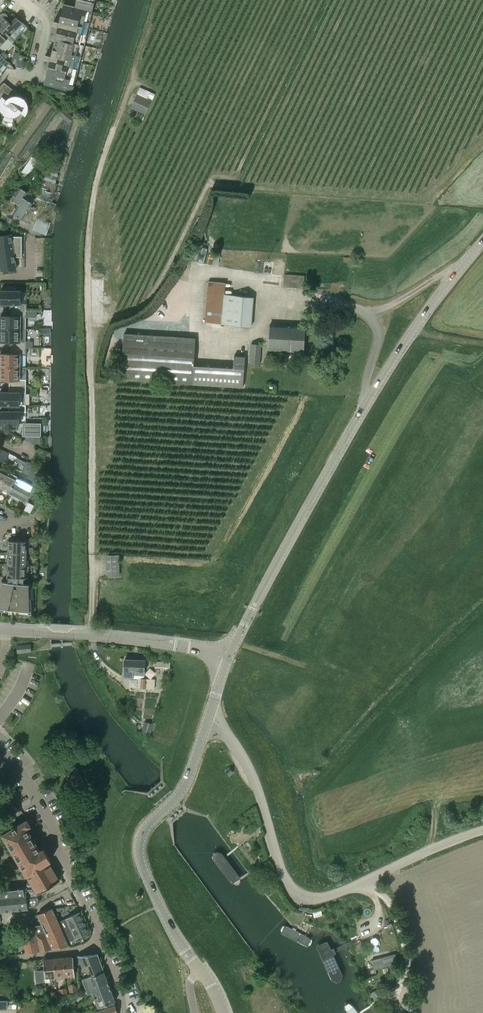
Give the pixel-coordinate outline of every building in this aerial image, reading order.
[(75,7),(93,11),(95,0),(94,0),(77,0),(75,7)] [(58,26),(55,39),(84,45),(88,29),(93,11),(75,7),(64,4),(59,22),(54,20),(53,25),(58,26)] [(8,38),(23,23),(17,17),(11,23),(7,20),(8,18),(8,17),(8,15),(7,14),(6,14),(6,13),(4,13),(3,13),(2,13),(2,14),(0,15),(0,30),(8,38)] [(8,38),(0,30),(0,46),(8,38)] [(47,72),(45,84),(44,85),(67,90),(73,92),(74,87),(79,88),(81,80),(76,79),(80,62),(85,64),(86,60),(81,59),(84,45),(55,39),(51,56),(46,54),(45,59),(50,60),(48,72),(47,72)] [(22,68),(24,61),(25,56),(19,55),(16,67),(22,68)] [(9,87),(4,83),(0,88),(0,98),(1,99),(0,99),(0,100),(0,109),(1,111),(2,113),(3,114),(5,115),(6,116),(9,117),(11,117),(14,117),(16,116),(18,115),(21,113),(23,111),(19,108),(17,110),(16,111),(15,111),(15,110),(14,110),(14,109),(14,108),(14,107),(13,106),(14,106),(14,105),(14,104),(13,104),(13,103),(12,103),(11,103),(10,103),(10,104),(9,105),(5,102),(6,100),(2,97),(3,97),(2,96),(9,87)] [(9,105),(10,104),(10,103),(11,103),(12,103),(13,103),(13,104),(14,104),(14,105),(14,106),(13,106),(14,107),(14,108),(14,109),(14,110),(15,110),(15,111),(16,111),(17,110),(19,108),(23,111),(21,113),(26,116),(26,115),(27,113),(28,111),(28,108),(28,106),(28,104),(27,102),(26,100),(24,98),(22,97),(19,96),(18,96),(19,94),(9,87),(2,96),(3,97),(2,97),(6,100),(5,102),(9,105)] [(143,121),(145,115),(152,101),(137,94),(130,108),(138,111),(135,117),(143,121)] [(74,117),(64,109),(59,115),(69,123),(74,117)] [(50,167),(55,161),(40,150),(35,159),(32,157),(22,172),(24,174),(23,176),(30,180),(42,162),(50,167)] [(44,166),(41,179),(40,179),(38,184),(42,185),(41,187),(40,189),(37,198),(48,201),(45,207),(54,211),(57,204),(52,203),(58,183),(56,183),(59,170),(44,166)] [(28,192),(20,187),(12,200),(19,205),(13,215),(27,224),(37,208),(33,206),(32,208),(30,207),(34,200),(33,199),(34,197),(27,193),(28,192)] [(48,234),(52,221),(38,217),(34,230),(48,234)] [(11,235),(4,236),(9,270),(16,269),(15,257),(22,257),(22,237),(12,237),(11,235)] [(4,236),(0,236),(0,264),(1,271),(9,270),(4,236)] [(304,288),(304,277),(284,276),(283,287),(304,288)] [(208,281),(205,323),(251,327),(254,297),(225,294),(225,283),(208,281)] [(1,291),(1,304),(10,304),(10,310),(27,310),(27,304),(21,304),(21,291),(17,291),(18,288),(15,287),(14,287),(13,286),(10,286),(9,286),(7,287),(4,288),(5,291),(1,291)] [(27,310),(10,310),(10,316),(1,316),(0,329),(25,330),(25,317),(27,317),(27,310)] [(305,326),(270,324),(269,350),(304,352),(305,326)] [(25,330),(0,329),(0,342),(10,342),(10,348),(26,348),(26,342),(25,342),(25,330)] [(234,356),(234,368),(194,366),(196,338),(125,334),(122,380),(244,388),(245,357),(234,356)] [(251,344),(250,364),(260,364),(261,344),(251,344)] [(10,348),(10,354),(0,354),(0,367),(20,367),(20,355),(26,355),(26,348),(10,348)] [(9,386),(26,386),(26,380),(20,379),(20,367),(0,367),(0,380),(9,380),(9,386)] [(9,386),(9,392),(0,392),(0,405),(9,405),(25,405),(25,393),(26,393),(26,386),(9,386)] [(0,411),(0,424),(3,425),(3,428),(16,428),(16,425),(20,425),(20,412),(26,412),(26,405),(25,405),(9,405),(9,411),(0,411)] [(0,460),(4,462),(9,453),(0,449),(0,461),(0,460)] [(4,462),(12,466),(17,457),(9,453),(4,462)] [(12,466),(21,471),(26,462),(17,457),(12,466)] [(35,482),(35,466),(26,462),(21,471),(28,474),(26,477),(35,482)] [(1,489),(9,473),(1,469),(0,470),(0,488),(1,489)] [(1,489),(3,490),(3,492),(6,493),(8,493),(9,493),(18,477),(9,473),(1,489)] [(25,501),(33,485),(18,477),(9,493),(12,494),(12,496),(15,498),(17,497),(25,501)] [(9,541),(8,553),(26,554),(27,541),(9,541)] [(26,566),(26,554),(8,553),(8,565),(26,566)] [(119,576),(118,555),(109,556),(110,576),(119,576)] [(26,578),(26,566),(8,565),(8,577),(9,577),(24,578),(26,578)] [(9,577),(9,582),(1,581),(0,587),(0,611),(32,614),(31,584),(24,583),(24,578),(9,577)] [(17,646),(18,653),(31,652),(31,644),(17,646)] [(133,678),(138,678),(138,688),(147,689),(147,688),(155,689),(155,679),(144,679),(145,660),(126,659),(124,677),(133,677),(133,678)] [(164,668),(170,668),(171,661),(155,661),(154,672),(163,673),(164,668)] [(152,724),(146,722),(143,732),(150,734),(152,724)] [(33,887),(38,894),(48,888),(50,887),(60,881),(59,879),(54,872),(53,870),(48,862),(51,861),(50,859),(45,850),(44,849),(40,851),(38,846),(36,843),(35,842),(38,841),(35,836),(33,837),(32,837),(30,833),(27,828),(31,826),(27,820),(21,824),(21,823),(16,826),(3,835),(6,840),(33,886),(33,887)] [(216,850),(213,852),(213,857),(232,883),(235,884),(236,884),(239,884),(240,884),(241,881),(241,879),(240,876),(221,851),(219,850),(216,850)] [(34,907),(35,907),(36,906),(37,905),(38,904),(39,903),(39,902),(40,902),(40,901),(40,900),(40,899),(40,898),(39,896),(38,894),(33,887),(26,888),(26,887),(26,888),(0,890),(0,911),(28,909),(28,907),(34,907)] [(280,913),(261,891),(257,895),(274,917),(277,917),(279,917),(280,916),(280,913)] [(42,925),(53,949),(58,948),(59,945),(62,945),(64,946),(69,945),(67,942),(61,928),(52,908),(38,914),(41,922),(42,925)] [(61,928),(67,942),(75,938),(76,938),(89,932),(80,912),(66,918),(68,922),(64,924),(64,926),(61,928)] [(26,919),(23,919),(25,926),(32,924),(30,917),(26,918),(26,919)] [(42,925),(22,928),(24,943),(26,953),(40,951),(53,949),(42,925)] [(316,938),(287,926),(285,928),(285,929),(283,931),(283,932),(283,933),(284,934),(283,936),(311,947),(312,946),(313,944),(314,942),(315,940),(316,938)] [(317,943),(317,944),(332,978),(337,980),(342,978),(343,972),(333,953),(337,952),(335,949),(334,946),(331,947),(328,940),(326,939),(317,943)] [(97,954),(76,956),(77,963),(81,963),(83,967),(88,965),(92,976),(93,976),(104,972),(97,954)] [(393,965),(391,955),(372,960),(374,970),(393,965)] [(55,977),(65,976),(63,957),(54,958),(55,977)] [(63,957),(65,976),(75,975),(73,957),(63,957)] [(49,978),(55,977),(54,958),(44,959),(46,983),(50,982),(49,978)] [(110,986),(104,972),(93,976),(92,976),(82,980),(88,995),(93,993),(110,986)] [(110,986),(93,993),(99,1008),(102,1007),(114,1002),(115,1002),(110,986)] [(102,1007),(103,1010),(96,1012),(117,1012),(114,1002),(102,1007)] [(357,1010),(353,1003),(350,1002),(347,1003),(346,1005),(345,1007),(345,1009),(348,1012),(360,1012),(357,1010)]
